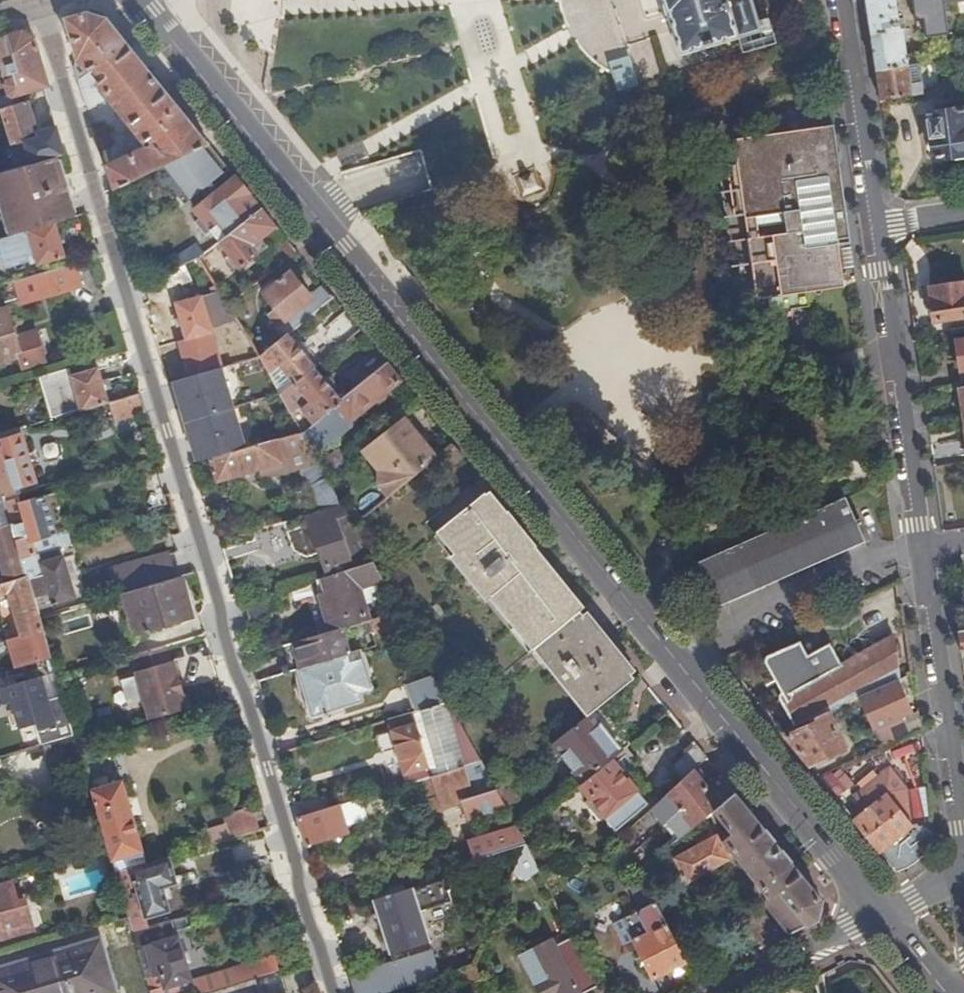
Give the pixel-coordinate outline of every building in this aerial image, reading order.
[(759,30),(750,0),(663,0),(666,13),(668,12),(674,31),(680,53),(713,45),(752,32),(759,30)] [(880,98),(922,92),(920,81),(910,82),(902,28),(899,28),(895,1),(888,2),(888,0),(865,0),(880,98)] [(914,19),(937,16),(935,4),(959,0),(911,0),(914,19)] [(101,87),(144,140),(148,137),(153,143),(109,165),(116,188),(179,157),(209,142),(198,129),(153,74),(107,17),(88,12),(69,17),(66,21),(76,55),(74,66),(87,109),(104,99),(97,89),(101,87)] [(762,39),(759,30),(752,32),(757,49),(783,41),(781,33),(762,39)] [(48,86),(34,38),(22,31),(0,37),(0,77),(14,72),(15,77),(7,79),(4,84),(8,96),(12,98),(32,92),(33,90),(48,86)] [(28,101),(2,109),(12,145),(39,137),(28,101)] [(936,112),(937,120),(929,121),(934,157),(963,154),(963,108),(936,112)] [(835,135),(833,123),(824,125),(835,135)] [(845,287),(839,247),(839,243),(837,228),(843,225),(848,220),(846,207),(839,204),(833,204),(832,198),(837,197),(835,183),(830,184),(829,177),(841,175),(835,135),(824,125),(735,138),(734,140),(736,154),(738,163),(726,165),(734,216),(745,215),(745,218),(755,217),(757,226),(759,226),(786,222),(791,221),(792,231),(787,232),(760,237),(748,239),(755,288),(766,298),(788,295),(808,292),(845,287)] [(93,130),(99,150),(111,146),(105,126),(93,130)] [(209,142),(179,157),(204,188),(229,168),(209,142)] [(738,163),(736,154),(725,156),(726,165),(738,163)] [(55,222),(71,218),(53,157),(0,173),(0,188),(14,234),(55,222)] [(524,190),(536,186),(531,173),(519,178),(524,190)] [(194,209),(220,241),(262,208),(236,176),(194,209)] [(251,246),(277,226),(262,208),(220,241),(239,267),(257,253),(251,246)] [(0,238),(0,248),(6,268),(31,260),(30,255),(34,254),(37,265),(65,256),(61,242),(65,241),(63,234),(59,235),(55,222),(14,234),(0,238)] [(759,226),(757,226),(747,228),(748,239),(760,237),(759,226)] [(182,258),(185,263),(190,261),(199,257),(209,249),(203,240),(183,251),(186,256),(182,258)] [(217,261),(209,249),(199,257),(205,268),(217,261)] [(197,274),(206,270),(205,268),(199,257),(190,261),(197,274)] [(82,287),(75,263),(13,281),(20,304),(82,287)] [(287,334),(333,296),(325,286),(311,297),(290,271),(276,282),(264,290),(262,292),(275,308),(268,313),(285,335),(287,334)] [(264,290),(276,282),(272,278),(261,286),(264,290)] [(931,302),(934,320),(963,316),(963,281),(929,287),(929,288),(931,302)] [(757,299),(766,298),(755,288),(757,299)] [(924,303),(931,302),(929,288),(922,289),(924,303)] [(228,304),(233,312),(248,301),(248,296),(244,291),(228,304)] [(210,325),(236,318),(233,312),(228,304),(220,292),(201,297),(201,296),(176,303),(186,339),(212,331),(210,325)] [(810,307),(808,292),(788,295),(791,310),(810,307)] [(19,356),(21,356),(15,337),(7,308),(0,310),(0,362),(19,356)] [(21,356),(19,356),(23,367),(45,361),(36,330),(15,337),(21,356)] [(294,382),(314,366),(287,334),(285,335),(265,351),(260,355),(268,370),(277,362),(294,382)] [(256,351),(259,356),(260,355),(265,351),(262,347),(256,351)] [(357,386),(388,363),(375,348),(345,371),(357,386)] [(347,422),(401,380),(388,363),(357,386),(341,399),(314,420),(300,430),(313,454),(349,426),(347,422)] [(38,376),(51,418),(109,401),(99,366),(71,375),(68,367),(38,376)] [(211,458),(249,446),(225,366),(200,374),(173,381),(197,462),(211,458)] [(300,402),(314,420),(341,399),(314,366),(294,382),(286,388),(280,392),(291,414),(296,411),(294,407),(300,402)] [(277,387),(280,392),(286,388),(283,384),(277,387)] [(114,420),(145,411),(140,392),(109,401),(114,420)] [(387,496),(437,456),(408,419),(390,433),(386,428),(360,448),(377,469),(377,484),(387,496)] [(145,442),(154,439),(151,430),(142,432),(145,442)] [(318,463),(313,454),(300,430),(249,446),(211,458),(218,479),(269,464),(281,460),(284,469),(296,466),(300,465),(303,471),(300,473),(319,508),(339,502),(325,475),(318,463)] [(4,498),(21,493),(19,486),(36,481),(22,434),(9,438),(6,431),(0,433),(0,485),(4,498)] [(455,462),(463,456),(454,445),(446,451),(455,462)] [(334,467),(348,457),(340,446),(327,457),(334,467)] [(325,475),(334,467),(327,457),(318,463),(325,475)] [(272,473),(284,469),(281,460),(269,464),(272,473)] [(12,524),(4,498),(0,485),(0,528),(12,524)] [(490,489),(485,493),(503,515),(508,511),(490,489)] [(12,526),(22,558),(36,554),(33,541),(57,534),(66,532),(55,493),(19,503),(25,522),(12,526)] [(491,595),(534,648),(563,624),(580,611),(581,610),(531,549),(535,545),(532,542),(522,551),(508,533),(519,525),(508,511),(503,515),(485,493),(438,531),(457,552),(451,556),(487,599),(491,595)] [(717,601),(863,539),(845,494),(697,558),(717,601)] [(330,574),(372,562),(352,524),(345,513),(339,502),(319,508),(306,512),(283,520),(294,550),(305,555),(320,550),(330,574)] [(5,582),(27,575),(22,558),(12,526),(12,524),(0,528),(0,565),(5,582)] [(522,551),(532,542),(519,525),(508,533),(522,551)] [(224,538),(223,539),(228,555),(258,546),(252,529),(224,538)] [(434,534),(451,556),(457,552),(438,531),(434,534)] [(36,554),(60,547),(57,534),(33,541),(36,554)] [(581,610),(585,606),(535,545),(531,549),(581,610)] [(61,549),(60,547),(36,554),(22,558),(27,575),(33,598),(48,593),(51,602),(75,596),(61,549)] [(117,594),(174,578),(167,552),(108,568),(116,594),(117,594)] [(340,628),(367,620),(371,619),(366,602),(372,600),(368,585),(382,580),(372,562),(330,574),(320,577),(324,591),(318,593),(330,631),(340,628)] [(16,667),(50,656),(44,634),(39,617),(33,598),(27,575),(5,582),(0,584),(0,595),(8,592),(21,635),(7,639),(16,667)] [(187,599),(181,575),(174,578),(117,594),(130,636),(181,622),(176,602),(187,599)] [(324,591),(320,577),(314,579),(318,593),(324,591)] [(39,617),(68,608),(79,605),(75,596),(51,602),(48,593),(33,598),(39,617)] [(530,651),(534,648),(491,595),(487,599),(530,651)] [(39,617),(44,634),(73,626),(68,608),(39,617)] [(370,632),(405,621),(399,610),(371,619),(367,620),(370,632)] [(580,638),(593,628),(582,615),(580,611),(563,624),(572,636),(568,640),(573,646),(582,640),(580,638)] [(630,674),(636,670),(588,611),(582,615),(593,628),(630,674)] [(592,712),(600,706),(634,678),(630,674),(593,628),(580,638),(582,640),(573,646),(568,640),(572,636),(563,624),(534,648),(588,716),(592,712)] [(348,653),(340,628),(330,631),(283,646),(289,663),(282,666),(283,672),(290,670),(292,672),(305,717),(362,700),(360,693),(371,689),(361,649),(348,653)] [(897,679),(899,678),(893,636),(843,663),(829,639),(805,651),(798,638),(768,654),(778,672),(780,671),(784,679),(782,680),(789,693),(780,698),(794,724),(813,715),(827,709),(859,695),(897,679)] [(148,720),(186,709),(172,659),(170,660),(165,645),(129,655),(148,720)] [(780,671),(778,672),(768,677),(772,685),(782,680),(784,679),(780,671)] [(424,708),(447,701),(433,673),(405,684),(414,711),(424,708)] [(41,744),(74,734),(62,694),(48,698),(40,674),(0,686),(0,693),(3,703),(11,700),(19,727),(35,722),(41,744)] [(876,728),(900,718),(912,713),(897,679),(859,695),(874,729),(876,728)] [(405,783),(419,779),(480,760),(453,712),(447,701),(424,708),(414,711),(387,719),(390,730),(374,735),(379,752),(395,747),(405,783)] [(622,749),(630,743),(600,706),(592,712),(622,749)] [(785,734),(809,764),(844,748),(827,709),(813,715),(815,721),(785,734)] [(582,781),(622,749),(592,712),(588,716),(553,744),(582,781)] [(884,747),(908,736),(900,718),(876,728),(884,747)] [(49,773),(82,763),(76,740),(74,734),(41,744),(49,773)] [(693,769),(707,757),(696,743),(671,766),(682,779),(693,769)] [(925,755),(924,748),(917,749),(918,756),(925,755)] [(466,819),(505,806),(495,790),(480,760),(419,779),(426,798),(421,800),(426,815),(441,810),(442,809),(460,803),(466,819)] [(618,766),(598,782),(597,783),(598,784),(596,786),(599,788),(601,787),(608,796),(599,803),(607,813),(603,816),(614,830),(647,802),(618,766)] [(680,810),(708,787),(693,769),(682,779),(666,794),(680,810)] [(89,786),(108,851),(114,871),(130,866),(146,862),(120,776),(89,786)] [(495,790),(505,806),(519,798),(509,779),(495,790)] [(852,818),(880,851),(912,826),(879,784),(857,801),(864,809),(852,818)] [(693,827),(713,811),(721,804),(708,787),(680,810),(693,827)] [(296,800),(301,816),(329,807),(324,792),(296,800)] [(748,918),(763,946),(819,918),(823,900),(735,792),(721,804),(713,811),(731,833),(720,842),(716,834),(675,857),(687,881),(712,867),(734,854),(782,911),(779,916),(771,920),(764,908),(748,918)] [(674,815),(680,810),(666,794),(661,798),(674,815)] [(340,804),(344,820),(356,816),(352,800),(340,804)] [(297,817),(305,844),(347,831),(344,820),(340,804),(329,807),(301,816),(297,817)] [(207,844),(256,830),(249,806),(223,814),(225,823),(203,830),(207,844)] [(464,839),(470,860),(525,844),(519,833),(514,824),(464,839)] [(928,850),(933,836),(912,826),(880,851),(895,870),(911,865),(918,860),(923,856),(928,850)] [(524,876),(538,869),(532,857),(525,844),(513,872),(524,876)] [(525,844),(532,857),(551,858),(553,850),(525,844)] [(639,871),(652,860),(640,845),(626,856),(627,868),(639,871)] [(665,860),(660,854),(652,860),(639,871),(647,886),(665,876),(658,865),(665,860)] [(144,917),(146,916),(168,910),(161,886),(175,882),(168,857),(130,868),(144,917)] [(125,909),(128,917),(132,931),(149,926),(146,916),(144,917),(130,868),(130,866),(114,871),(114,873),(125,909)] [(116,912),(125,909),(114,873),(94,879),(103,911),(114,907),(116,912)] [(386,895),(374,899),(390,951),(428,940),(420,911),(450,901),(444,878),(390,894),(390,893),(386,893),(386,895)] [(0,885),(0,938),(33,929),(25,898),(17,901),(11,882),(0,885)] [(653,978),(685,962),(652,895),(636,903),(650,931),(634,939),(653,978)] [(171,919),(173,928),(190,923),(187,915),(171,919)] [(304,962),(300,947),(189,980),(173,928),(171,919),(154,924),(149,926),(132,931),(137,948),(145,946),(154,975),(162,973),(166,986),(150,990),(151,992),(198,992),(205,991),(280,969),(304,962)] [(597,986),(587,967),(572,936),(554,945),(551,939),(521,953),(541,992),(584,992),(597,986)] [(0,954),(0,992),(114,992),(116,992),(100,940),(25,962),(21,948),(0,954)] [(137,948),(150,990),(166,986),(162,973),(154,975),(145,946),(137,948)] [(349,992),(376,992),(388,989),(439,974),(432,949),(344,976),(349,992)] [(469,984),(481,978),(473,963),(461,967),(469,984)] [(280,969),(205,991),(205,992),(287,992),(280,969)]
